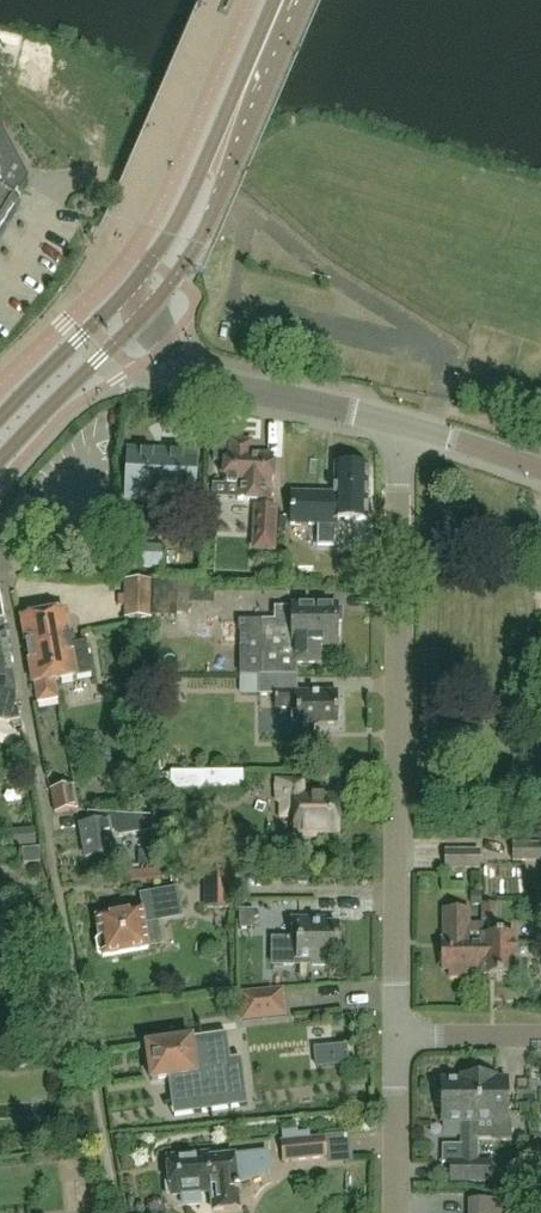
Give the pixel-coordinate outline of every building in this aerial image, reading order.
[(17,202),(17,201),(28,183),(1,134),(0,134),(0,229),(17,202)] [(231,455),(227,455),(225,485),(240,486),(239,500),(270,502),(271,490),(272,490),(274,458),(250,456),(251,443),(232,442),(231,455)] [(197,455),(130,451),(127,501),(194,505),(197,455)] [(337,468),(336,495),(292,494),(291,525),(319,526),(319,546),(336,547),(336,527),(337,527),(337,521),(349,521),(348,546),(361,547),(362,521),(368,522),(370,469),(337,468)] [(278,507),(254,506),(252,551),(276,553),(278,507)] [(163,547),(125,545),(124,567),(162,569),(163,547)] [(153,618),(153,581),(125,581),(123,618),(152,619),(153,618)] [(16,696),(0,601),(0,727),(8,730),(21,727),(16,696)] [(343,608),(339,608),(339,606),(292,606),(292,609),(276,609),(276,622),(225,622),(225,646),(241,646),(241,676),(260,676),(260,696),(275,696),(275,709),(297,708),(298,734),(316,734),(315,730),(339,730),(339,698),(298,699),(298,663),(320,663),(320,646),(339,646),(339,624),(343,624),(343,608)] [(87,644),(76,646),(75,635),(70,636),(66,612),(45,616),(55,680),(59,701),(56,682),(77,678),(77,676),(92,674),(87,644)] [(45,616),(23,619),(38,704),(59,701),(55,680),(45,616)] [(342,663),(344,680),(361,678),(358,660),(342,663)] [(183,681),(163,680),(162,695),(182,696),(183,681)] [(171,771),(172,790),(244,792),(244,773),(171,771)] [(278,780),(278,803),(282,803),(281,819),(296,819),(295,833),(340,834),(340,800),(305,799),(306,781),(278,780)] [(79,810),(75,787),(53,791),(57,814),(79,810)] [(156,820),(133,819),(90,814),(92,824),(81,826),(86,859),(114,854),(110,833),(114,832),(115,835),(120,837),(157,830),(156,820)] [(540,862),(540,844),(513,845),(513,863),(540,862)] [(481,851),(446,850),(446,870),(481,871),(481,851)] [(232,874),(205,874),(205,908),(232,909),(232,874)] [(166,917),(162,897),(147,900),(149,910),(97,920),(100,937),(96,943),(98,951),(103,955),(104,958),(150,950),(150,949),(163,947),(158,919),(166,917)] [(483,906),(483,928),(483,971),(483,978),(515,978),(515,937),(497,936),(497,906),(483,906)] [(449,979),(467,978),(467,971),(483,971),(483,928),(468,928),(467,912),(444,912),(444,932),(448,932),(448,942),(441,942),(442,972),(449,971),(449,979)] [(337,923),(324,923),(323,918),(292,918),(292,938),(272,938),(272,965),(298,964),(298,959),(312,959),(312,964),(328,964),(328,958),(338,958),(337,923)] [(283,991),(242,995),(244,1021),(285,1017),(283,991)] [(146,1049),(152,1084),(176,1081),(180,1106),(231,1099),(222,1043),(193,1047),(192,1042),(146,1049)] [(317,1069),(348,1066),(347,1048),(315,1051),(317,1069)] [(496,1077),(476,1078),(477,1123),(477,1138),(479,1138),(479,1136),(492,1136),(492,1138),(511,1138),(511,1128),(509,1128),(508,1080),(496,1080),(496,1077)] [(442,1083),(443,1123),(463,1123),(463,1161),(451,1161),(451,1182),(477,1182),(477,1161),(477,1138),(477,1123),(476,1078),(462,1078),(462,1082),(442,1083)] [(326,1137),(281,1142),(283,1164),(329,1160),(326,1137)] [(167,1159),(169,1183),(165,1183),(166,1193),(170,1192),(171,1197),(183,1196),(184,1204),(201,1203),(200,1195),(213,1194),(213,1201),(212,1201),(213,1212),(241,1210),(239,1192),(241,1192),(241,1187),(235,1187),(235,1185),(267,1172),(265,1153),(208,1159),(208,1155),(167,1159)] [(477,1161),(477,1182),(494,1182),(494,1161),(477,1161)] [(519,1212),(539,1212),(538,1197),(520,1197),(519,1212)] [(505,1201),(470,1200),(470,1212),(505,1212),(505,1201)]
